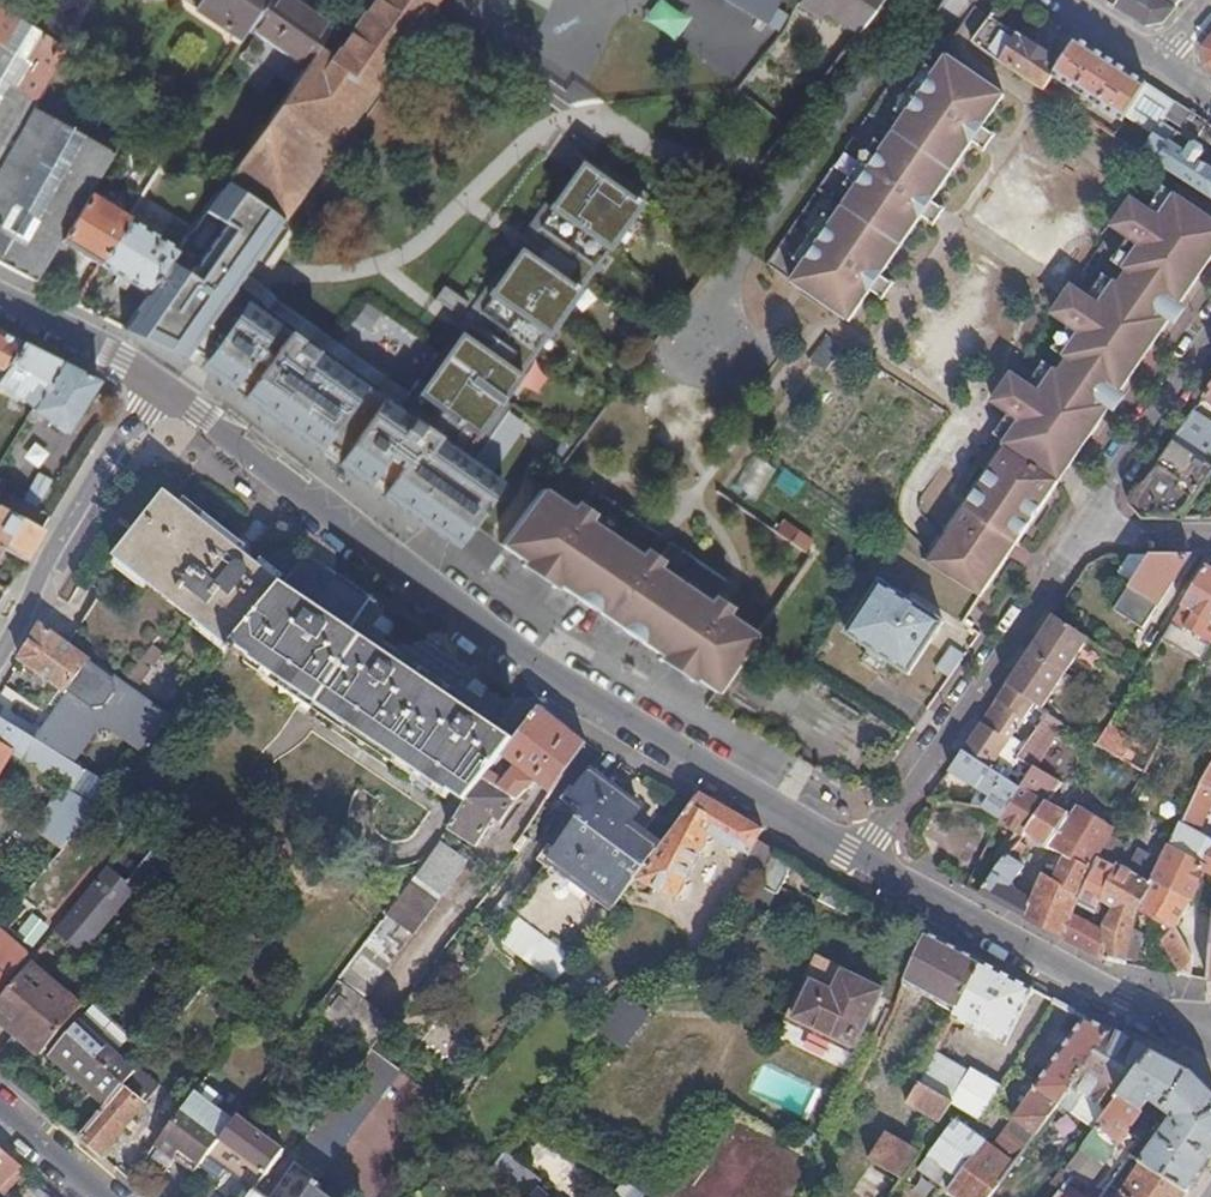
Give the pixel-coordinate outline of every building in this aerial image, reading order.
[(243,39),(251,28),(269,0),(185,0),(243,39)] [(227,181),(283,219),(436,0),(375,0),(349,38),(334,27),(294,85),(255,142),(227,181)] [(251,28),(258,33),(246,49),(294,85),(334,27),(298,0),(269,0),(251,28)] [(766,22),(779,0),(728,0),(766,22)] [(884,0),(800,0),(799,1),(822,14),(826,9),(860,32),(884,0)] [(1119,8),(1147,26),(1165,23),(1184,0),(1124,0),(1119,8)] [(0,7),(0,43),(53,74),(57,66),(68,47),(0,7)] [(1033,81),(1047,90),(1055,77),(1063,64),(1048,54),(1053,47),(1040,39),(1036,46),(1024,39),(993,19),(975,44),(1033,81)] [(1079,39),(1076,44),(1067,59),(1063,64),(1055,77),(1125,121),(1128,116),(1149,84),(1119,65),(1079,39)] [(1005,96),(950,57),(939,72),(907,118),(888,146),(856,192),(836,221),(805,267),(795,282),(850,320),(871,289),(882,296),(881,297),(884,299),(895,282),(893,281),(892,282),(881,275),(922,215),(933,222),(932,223),(935,225),(946,208),(944,207),(943,208),(933,200),(974,141),(984,148),(983,150),(986,152),(998,134),(995,132),(994,134),(984,127),(1005,96)] [(907,118),(939,72),(929,65),(897,111),(907,118)] [(142,114),(57,66),(53,74),(40,98),(0,167),(0,263),(39,283),(60,248),(64,241),(92,196),(142,114)] [(0,74),(0,167),(40,98),(0,74)] [(1208,123),(1182,105),(1179,103),(1149,84),(1128,116),(1157,134),(1145,154),(1210,197),(1210,170),(1200,162),(1205,153),(1204,148),(1165,122),(1168,117),(1182,126),(1199,137),(1208,123)] [(245,402),(449,551),(471,520),(522,448),(492,428),(532,371),(522,364),(647,181),(620,162),(612,175),(594,162),(602,150),(585,138),(528,220),(557,240),(549,252),(520,231),(476,294),(511,318),(494,341),(478,330),(477,333),(460,321),(444,343),(438,339),(413,374),(422,380),(412,395),(403,389),(397,398),(264,303),(238,284),(283,219),(227,181),(190,236),(150,294),(126,329),(173,353),(213,380),(245,402)] [(856,192),(888,146),(878,139),(846,185),(856,192)] [(1127,270),(1178,195),(1166,187),(1150,210),(1134,199),(1116,227),(1131,237),(1115,262),(1127,270)] [(1009,442),(1007,445),(1011,447),(1009,449),(1060,482),(1081,452),(1071,445),(1081,430),(1092,436),(1112,407),(1108,404),(1117,391),(1121,393),(1141,364),(1131,357),(1141,342),(1151,349),(1171,320),(1172,319),(1168,316),(1177,304),(1180,306),(1181,306),(1201,276),(1191,269),(1201,254),(1210,261),(1210,218),(1178,195),(1127,270),(1130,273),(1122,285),(1118,282),(1068,357),(1071,360),(1063,372),(1059,369),(1009,442)] [(130,219),(92,196),(64,241),(103,265),(130,219)] [(805,267),(836,221),(826,214),(794,259),(805,267)] [(150,294),(190,236),(172,225),(162,240),(130,219),(103,265),(150,294)] [(73,256),(60,248),(39,283),(46,286),(53,290),(73,256)] [(1068,357),(1118,282),(1106,274),(1091,297),(1075,287),(1057,314),(1072,325),(1056,349),(1068,357)] [(1172,319),(1171,320),(1178,324),(1187,310),(1181,306),(1180,306),(1177,304),(1168,316),(1172,319)] [(1,374),(21,342),(0,331),(0,373),(1,374)] [(33,405),(61,362),(40,352),(21,342),(1,374),(0,375),(0,385),(33,405)] [(1009,442),(1059,369),(1047,361),(1031,384),(1016,375),(999,399),(1014,409),(998,433),(1009,442)] [(33,405),(27,416),(33,421),(39,413),(65,429),(97,380),(61,362),(33,405)] [(1207,394),(1202,401),(1210,406),(1210,388),(1207,394)] [(1108,404),(1112,407),(1118,411),(1128,397),(1121,393),(1117,391),(1108,404)] [(1210,474),(1210,421),(1195,411),(1171,447),(1131,505),(1146,519),(1182,519),(1210,474)] [(1009,449),(932,564),(982,595),(1008,557),(1004,554),(1009,547),(1007,545),(1011,538),(1018,543),(1060,482),(1009,449)] [(49,480),(35,473),(21,499),(34,507),(49,480)] [(503,543),(528,561),(559,582),(566,587),(606,614),(613,604),(625,611),(618,622),(625,626),(680,547),(672,541),(670,544),(671,545),(661,560),(649,552),(659,537),(660,538),(663,535),(603,495),(601,499),(603,500),(593,514),(580,505),(576,511),(543,489),(503,543)] [(228,658),(282,593),(168,506),(116,571),(228,658)] [(0,545),(24,558),(32,546),(41,530),(0,508),(0,545)] [(663,653),(695,675),(721,692),(759,637),(727,615),(730,607),(718,599),(727,583),(729,584),(730,582),(680,547),(625,626),(659,650),(663,653)] [(1147,629),(1194,555),(1152,555),(1150,558),(1133,557),(1122,574),(1136,583),(1118,611),(1147,629)] [(559,582),(528,561),(526,565),(557,586),(559,582)] [(1209,567),(1174,623),(1186,630),(1182,636),(1187,641),(1192,644),(1199,647),(1203,640),(1210,644),(1210,568),(1209,567)] [(884,582),(850,634),(914,675),(947,622),(884,582)] [(519,754),(286,598),(242,664),(474,819),(519,754)] [(1018,674),(962,752),(1007,780),(1027,747),(1012,738),(1036,706),(1043,711),(1057,691),(1074,703),(1086,684),(1069,673),(1079,658),(1096,669),(1109,651),(1057,615),(1018,674)] [(93,659),(44,624),(35,640),(22,660),(68,693),(93,659)] [(968,655),(956,647),(941,670),(953,678),(968,655)] [(695,675),(663,653),(661,657),(693,679),(695,675)] [(38,738),(70,758),(99,719),(110,718),(150,747),(173,718),(126,683),(93,659),(68,693),(70,694),(38,738)] [(16,753),(67,786),(39,829),(66,849),(116,787),(70,758),(38,738),(0,716),(0,779),(16,753)] [(1038,768),(1045,772),(1073,730),(1050,716),(1022,757),(1038,767),(1038,768)] [(542,795),(557,806),(593,755),(579,744),(548,720),(519,754),(510,770),(522,780),(506,800),(492,792),(474,819),(457,842),(483,859),(501,832),(507,835),(523,813),(542,795)] [(1137,741),(1112,726),(1099,747),(1101,748),(1101,747),(1132,765),(1138,755),(1132,751),(1137,741)] [(993,797),(985,809),(1004,822),(1024,790),(1007,780),(962,752),(951,770),(993,797)] [(1028,832),(1049,803),(1063,783),(1045,772),(1038,768),(1024,790),(1004,822),(1025,836),(1028,832)] [(520,919),(575,962),(640,878),(660,851),(630,830),(643,812),(592,774),(575,799),(589,811),(513,913),(520,919)] [(1200,833),(1210,808),(1210,787),(1204,784),(1184,824),(1200,833)] [(739,873),(760,885),(776,853),(757,842),(763,830),(740,817),(701,795),(701,796),(660,851),(640,878),(676,898),(709,834),(747,855),(739,873)] [(1049,803),(1028,832),(1051,851),(1052,848),(1073,818),(1071,816),(1049,803)] [(1052,848),(1058,851),(1064,855),(1059,864),(1064,867),(1055,882),(1081,897),(1094,872),(1102,857),(1116,829),(1078,805),(1071,816),(1073,818),(1052,848)] [(1200,833),(1184,824),(1166,862),(1156,883),(1193,900),(1195,900),(1208,871),(1210,873),(1210,839),(1200,833)] [(470,859),(444,840),(367,945),(317,1011),(373,1051),(395,1022),(365,999),(470,859)] [(1019,844),(1014,851),(1021,855),(1026,849),(1019,844)] [(186,869),(159,848),(143,868),(170,890),(185,871),(186,869)] [(1121,866),(1101,906),(1103,907),(1105,908),(1107,909),(1111,904),(1117,908),(1106,926),(1107,932),(1109,957),(1127,961),(1138,919),(1144,910),(1176,926),(1165,939),(1183,974),(1193,976),(1193,955),(1177,926),(1193,900),(1156,883),(1166,862),(1143,850),(1131,871),(1121,866)] [(1064,855),(1058,851),(1045,875),(1046,877),(1055,882),(1064,867),(1059,864),(1064,855)] [(774,892),(790,861),(776,853),(760,885),(774,892)] [(1027,867),(1010,856),(982,895),(1009,909),(1028,918),(1035,901),(1018,891),(1020,888),(1016,883),(1027,867)] [(1121,866),(1102,857),(1094,872),(1081,897),(1055,882),(1046,877),(1035,901),(1028,918),(1063,936),(1109,960),(1109,957),(1107,932),(1075,915),(1080,904),(1099,915),(1103,907),(1101,906),(1121,866)] [(111,869),(58,933),(84,953),(136,888),(111,869)] [(170,890),(209,921),(224,901),(185,871),(170,890)] [(556,985),(575,962),(520,919),(502,943),(556,985)] [(31,954),(2,928),(0,931),(0,992),(31,954)] [(927,934),(904,985),(955,1011),(979,962),(962,953),(927,934)] [(955,1011),(952,1018),(1004,1045),(1033,989),(979,962),(955,1011)] [(0,1004),(0,1018),(44,1055),(65,1029),(61,1026),(77,1006),(80,1003),(33,963),(0,1004)] [(830,990),(810,980),(792,1017),(855,1047),(882,989),(841,970),(830,990)] [(624,995),(597,1030),(623,1048),(649,1014),(624,995)] [(89,1015),(117,1041),(125,1030),(97,1003),(89,1015)] [(82,1010),(77,1006),(61,1026),(65,1029),(82,1010)] [(111,1048),(117,1041),(89,1015),(53,1057),(93,1094),(89,1099),(104,1112),(137,1072),(111,1048)] [(1013,1118),(1014,1118),(1035,1134),(1058,1103),(1111,1030),(1085,1016),(1034,1087),(1035,1088),(1013,1118)] [(1069,1111),(1071,1109),(1084,1091),(1110,1108),(1151,1051),(1111,1030),(1058,1103),(1069,1111)] [(325,1174),(401,1072),(373,1051),(297,1154),(302,1158),(325,1174)] [(1110,1108),(1097,1127),(1067,1169),(1074,1173),(1068,1180),(1078,1187),(1082,1181),(1087,1185),(1148,1101),(1162,1111),(1190,1072),(1178,1065),(1151,1051),(1110,1108)] [(966,1073),(934,1054),(920,1083),(952,1102),(979,1119),(996,1091),(994,1090),(998,1084),(969,1066),(966,1073)] [(162,1086),(141,1068),(137,1072),(104,1112),(83,1138),(105,1156),(162,1086)] [(1144,1157),(1135,1150),(1130,1156),(1141,1163),(1187,1192),(1208,1161),(1210,1156),(1210,1093),(1190,1072),(1162,1111),(1171,1118),(1144,1157)] [(207,1080),(165,1138),(183,1152),(186,1149),(205,1163),(241,1115),(246,1108),(207,1080)] [(907,1102),(939,1122),(952,1102),(920,1083),(907,1102)] [(1084,1091),(1071,1109),(1097,1127),(1110,1108),(1084,1091)] [(257,1190),(286,1151),(248,1122),(248,1120),(241,1115),(205,1163),(203,1165),(246,1196),(252,1196),(257,1190)] [(1035,1134),(1014,1118),(994,1148),(1014,1162),(1035,1134)] [(947,1191),(955,1196),(987,1196),(1014,1162),(994,1148),(956,1120),(929,1156),(957,1177),(947,1191)] [(892,1196),(922,1148),(915,1144),(912,1149),(885,1133),(869,1159),(879,1166),(869,1183),(892,1196)] [(4,1195),(27,1170),(1,1148),(0,1149),(0,1192),(4,1195)] [(541,1188),(545,1182),(507,1152),(494,1170),(528,1196),(552,1196),(541,1188)] [(957,1177),(929,1156),(918,1169),(947,1191),(957,1177)] [(320,1180),(325,1174),(302,1158),(275,1196),(308,1196),(320,1180)] [(1126,1185),(1121,1192),(1118,1196),(1184,1196),(1187,1192),(1141,1163),(1126,1185)] [(1074,1173),(1067,1169),(1054,1185),(1060,1190),(1064,1185),(1068,1180),(1074,1173)] [(1121,1192),(1126,1185),(1114,1177),(1109,1184),(1121,1192)] [(323,1188),(326,1184),(320,1180),(308,1196),(334,1196),(323,1188)] [(660,1192),(639,1182),(627,1196),(656,1196),(660,1192)] [(1121,1192),(1109,1184),(1099,1196),(1118,1196),(1121,1192)] [(1064,1185),(1060,1190),(1056,1196),(1080,1196),(1064,1185)]
